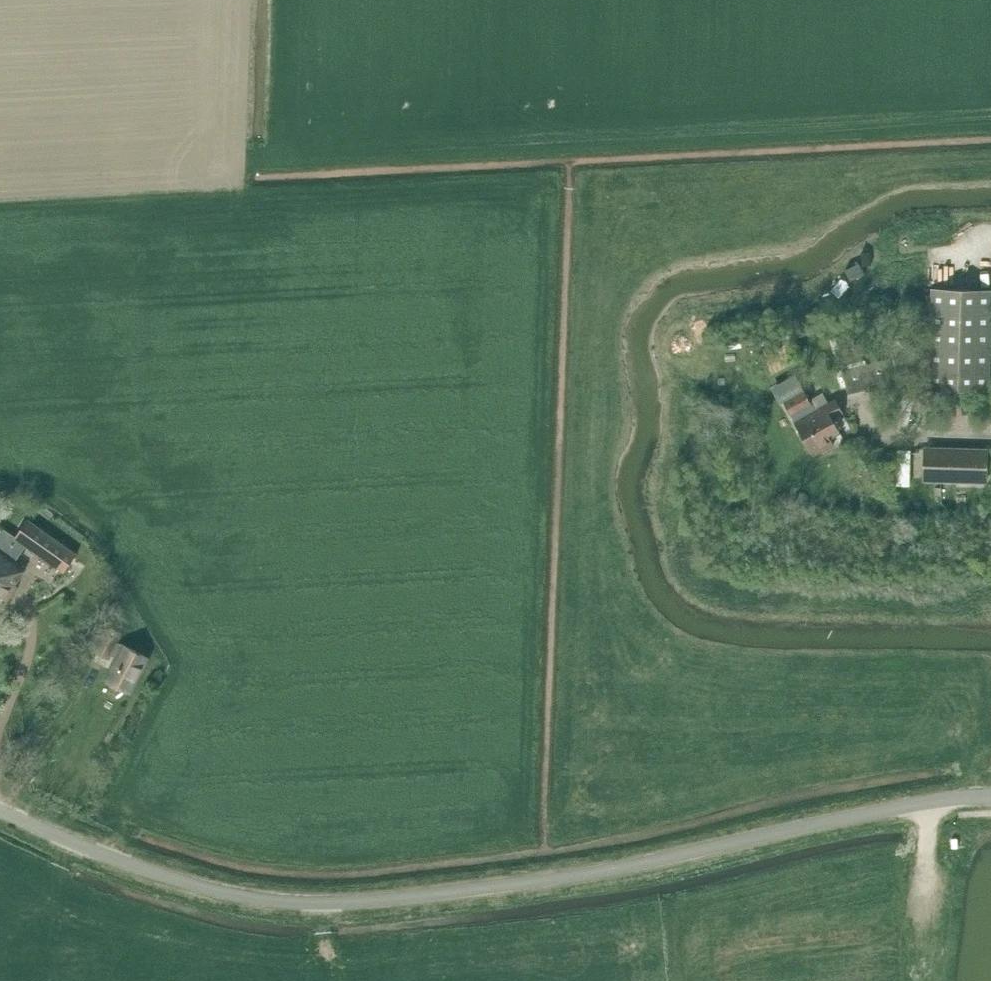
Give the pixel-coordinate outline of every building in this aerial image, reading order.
[(929,388),(989,389),(990,329),(990,289),(932,288),(929,388)] [(889,357),(842,370),(848,394),(895,382),(889,357)] [(805,390),(784,402),(791,414),(792,414),(796,420),(795,421),(814,455),(834,445),(830,438),(841,432),(832,418),(843,412),(835,399),(814,411),(810,404),(812,403),(805,390)] [(925,447),(924,479),(987,481),(988,449),(925,447)] [(16,584),(12,581),(23,566),(13,559),(27,541),(65,568),(77,551),(29,516),(17,533),(5,526),(0,533),(0,607),(16,584)] [(108,629),(96,651),(107,657),(110,653),(119,658),(108,678),(129,689),(146,658),(116,642),(120,635),(108,629)] [(10,737),(2,752),(11,757),(18,741),(10,737)]
